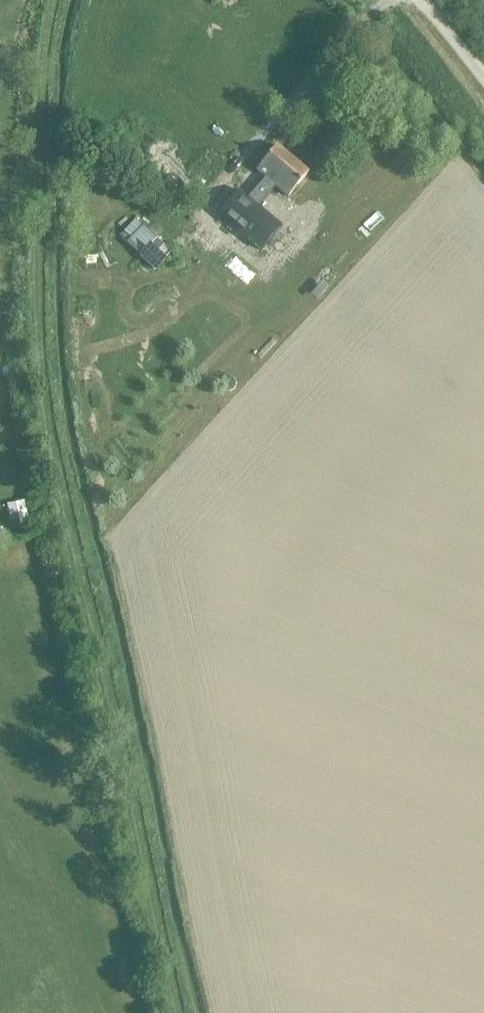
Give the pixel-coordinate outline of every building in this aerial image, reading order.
[(273,148),(255,171),(288,197),(307,174),(273,148)]
